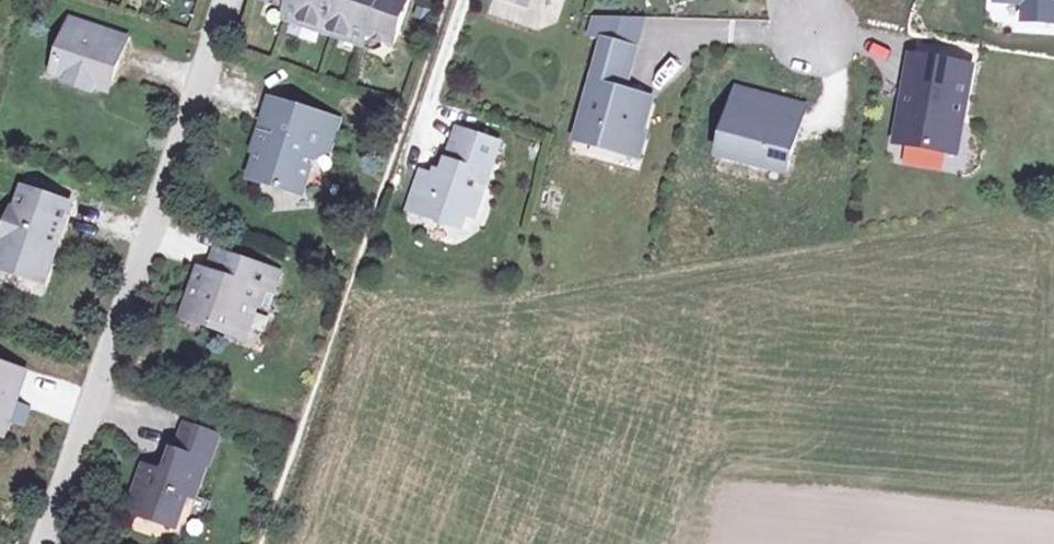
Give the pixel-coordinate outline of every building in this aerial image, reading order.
[(368,42),(370,36),(396,44),(411,1),(410,0),(265,0),(291,9),(288,16),(368,42)] [(1053,19),(1053,0),(1029,0),(1028,17),(1053,19)] [(595,37),(607,40),(581,139),(627,150),(632,130),(645,133),(655,98),(627,90),(639,48),(612,41),(618,19),(599,19),(595,37)] [(102,33),(100,38),(74,29),(61,63),(70,80),(100,90),(117,82),(131,42),(102,33)] [(959,147),(973,63),(914,53),(900,138),(959,147)] [(802,103),(750,89),(743,117),(734,114),(724,153),(770,164),(771,159),(792,164),(797,144),(792,142),(802,103)] [(325,138),(329,140),(336,120),(276,101),(269,121),(291,129),(288,142),(265,135),(257,157),(262,158),(255,183),(305,199),(325,138)] [(336,120),(329,140),(338,142),(346,122),(336,120)] [(269,121),(265,135),(288,142),(291,129),(269,121)] [(496,143),(461,131),(447,174),(438,178),(425,174),(413,210),(454,223),(468,217),(476,193),(486,188),(495,160),(491,159),(496,143)] [(38,275),(48,278),(55,260),(51,259),(53,251),(57,252),(62,246),(62,239),(73,209),(28,193),(4,262),(13,266),(16,270),(23,275),(27,276),(34,277),(37,277),(38,275)] [(188,322),(201,326),(248,342),(260,309),(271,313),(284,278),(222,257),(215,277),(204,274),(193,307),(188,322)] [(45,287),(48,278),(38,275),(37,277),(34,277),(27,276),(23,275),(16,270),(13,266),(4,262),(0,271),(45,287)] [(7,437),(12,421),(28,426),(33,413),(17,407),(29,375),(0,365),(0,434),(7,437)] [(149,468),(141,490),(153,495),(144,516),(180,529),(193,497),(200,499),(211,466),(215,467),(224,439),(191,427),(181,454),(178,453),(172,472),(168,474),(149,468)] [(153,495),(141,490),(133,512),(144,516),(153,495)]
